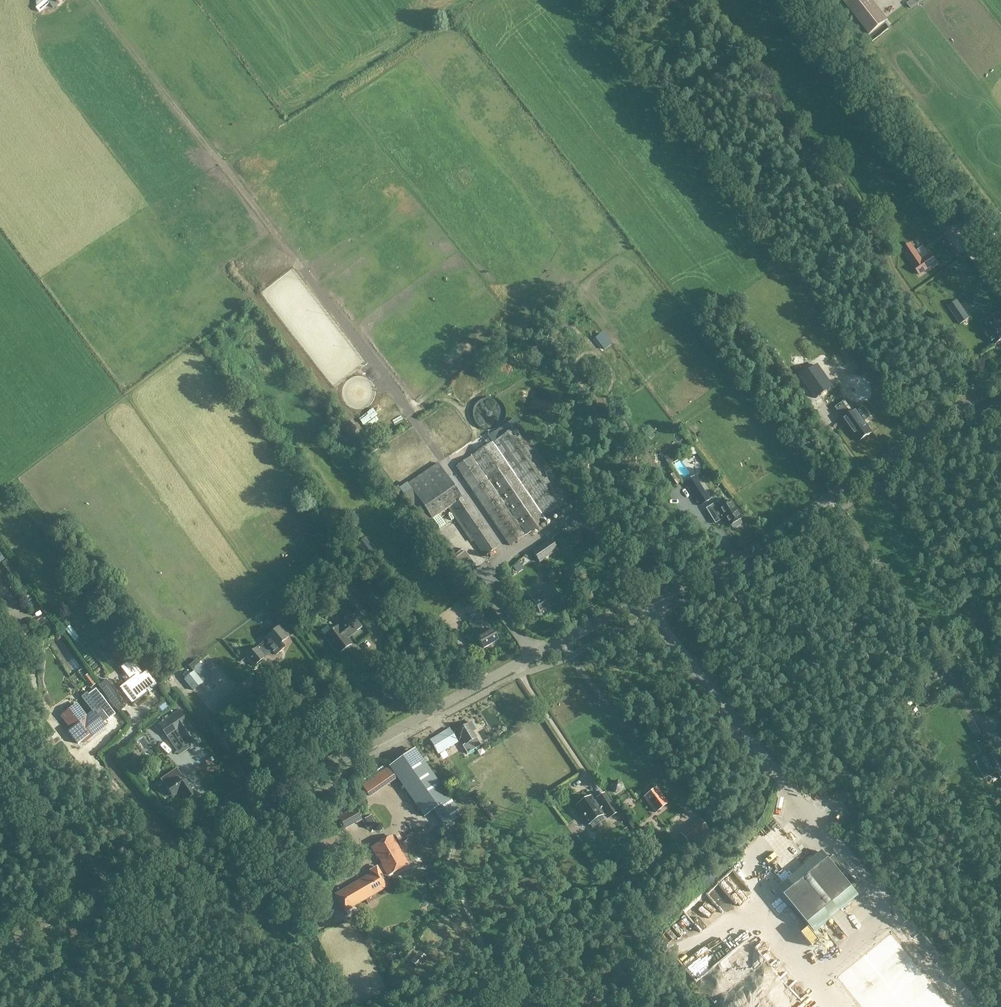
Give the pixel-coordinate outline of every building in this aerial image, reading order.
[(34,7),(39,13),(50,4),(46,0),(42,0),(34,7)] [(872,0),(846,0),(844,2),(869,35),(888,21),(872,0)] [(908,4),(911,9),(923,0),(913,0),(908,4)] [(962,221),(967,217),(962,210),(956,214),(962,221)] [(910,252),(906,255),(913,265),(920,275),(928,269),(936,264),(931,255),(922,261),(918,255),(914,249),(910,252)] [(952,276),(970,301),(975,298),(980,305),(985,301),(980,294),(985,291),(968,265),(952,276)] [(970,318),(958,300),(948,306),(960,324),(970,318)] [(993,326),(986,331),(995,346),(1000,342),(1000,310),(988,318),(993,326)] [(801,377),(816,398),(833,387),(817,365),(801,377)] [(473,413),(473,415),(473,416),(473,417),(473,418),(474,419),(474,420),(474,421),(475,423),(476,424),(477,425),(478,426),(478,427),(479,428),(480,428),(481,429),(483,430),(484,430),(487,431),(488,431),(490,431),(492,431),(493,431),(496,430),(498,429),(499,428),(500,428),(501,426),(503,424),(504,423),(505,421),(505,420),(505,419),(506,418),(506,417),(506,416),(506,415),(506,414),(506,413),(506,411),(506,410),(505,408),(504,407),(503,405),(502,404),(501,402),(499,401),(498,400),(496,399),(495,399),(493,398),(490,398),(489,398),(487,398),(486,398),(485,399),(483,399),(482,400),(480,401),(479,402),(478,403),(477,404),(476,404),(476,405),(475,406),(475,407),(474,408),(474,410),(473,411),(473,412),(473,413)] [(835,407),(849,427),(860,442),(872,433),(856,410),(853,412),(845,400),(835,407)] [(473,455),(479,465),(462,476),(510,546),(548,521),(574,505),(520,424),(494,441),(492,442),(490,438),(485,442),(487,445),(473,455)] [(408,484),(417,498),(432,520),(451,507),(484,557),(500,546),(466,497),(462,499),(447,477),(438,464),(408,484)] [(686,483),(701,505),(710,499),(695,477),(686,483)] [(742,523),(740,520),(742,519),(737,512),(738,512),(734,505),(733,505),(730,501),(718,509),(724,519),(729,527),(731,526),(733,529),(735,529),(741,525),(742,523)] [(376,551),(366,539),(357,546),(366,559),(376,551)] [(540,563),(558,550),(551,539),(532,552),(540,563)] [(520,575),(525,573),(521,565),(516,566),(520,575)] [(360,568),(352,574),(356,580),(365,574),(360,568)] [(371,581),(358,591),(375,614),(389,604),(371,581)] [(552,609),(562,603),(552,585),(542,590),(544,595),(533,601),(540,614),(551,608),(552,609)] [(264,614),(272,623),(279,618),(272,608),(264,614)] [(469,622),(478,638),(484,649),(498,641),(492,630),(483,614),(469,622)] [(338,627),(325,637),(339,654),(352,644),(348,639),(357,632),(362,627),(355,617),(349,622),(340,629),(338,627)] [(71,626),(67,622),(62,626),(66,630),(71,626)] [(281,644),(289,637),(280,627),(267,638),(268,640),(258,649),(258,648),(247,657),(255,666),(266,657),(273,651),(277,655),(285,649),(281,644)] [(54,635),(57,641),(62,638),(58,632),(54,635)] [(134,662),(126,668),(136,680),(122,691),(133,705),(150,692),(148,689),(151,686),(152,687),(157,684),(147,671),(144,674),(134,662)] [(204,683),(194,672),(184,680),(194,692),(204,683)] [(934,673),(918,687),(923,692),(939,679),(934,673)] [(89,674),(85,678),(92,687),(96,684),(89,674)] [(925,693),(920,697),(924,703),(929,708),(945,695),(940,690),(929,699),(925,693)] [(107,697),(119,712),(125,707),(118,698),(119,697),(115,691),(107,697)] [(166,703),(158,709),(161,714),(169,708),(166,703)] [(93,712),(85,718),(76,705),(60,717),(69,730),(68,731),(78,744),(81,741),(82,743),(104,726),(93,712)] [(180,710),(159,725),(168,739),(178,732),(190,751),(202,743),(180,710)] [(142,726),(145,730),(152,725),(149,721),(142,726)] [(472,723),(458,731),(466,745),(463,746),(468,754),(481,746),(477,738),(474,732),(476,730),(472,723)] [(450,730),(430,742),(438,754),(458,743),(450,730)] [(160,744),(163,741),(156,734),(153,737),(160,744)] [(171,745),(176,753),(183,749),(178,740),(171,745)] [(415,750),(390,767),(425,817),(435,810),(446,827),(461,816),(415,750)] [(994,754),(976,764),(985,779),(998,772),(1000,778),(1000,766),(994,754)] [(181,793),(186,801),(198,794),(188,780),(182,784),(178,779),(166,787),(174,798),(181,793)] [(616,793),(623,789),(618,782),(612,786),(616,793)] [(657,789),(645,798),(656,813),(668,803),(657,789)] [(818,797),(824,807),(831,803),(825,793),(818,797)] [(582,804),(577,807),(593,829),(604,821),(602,818),(603,817),(600,813),(604,810),(610,818),(617,813),(605,794),(598,799),(599,801),(595,804),(591,798),(586,801),(585,801),(582,802),(582,804)] [(340,818),(342,822),(346,829),(350,826),(350,825),(357,822),(357,823),(362,820),(358,814),(355,809),(340,818)] [(774,872),(800,854),(776,818),(769,823),(771,826),(748,842),(751,846),(757,842),(759,846),(769,839),(774,847),(763,855),(774,872)] [(700,820),(682,834),(690,845),(708,831),(700,820)] [(388,877),(409,865),(393,836),(371,848),(378,860),(379,859),(383,865),(382,865),(388,877)] [(834,856),(830,860),(823,852),(779,889),(815,934),(860,897),(853,889),(858,885),(834,856)] [(371,875),(336,895),(346,911),(388,886),(378,868),(370,872),(371,875)] [(440,869),(427,877),(433,886),(445,878),(440,869)] [(685,919),(667,933),(668,939),(676,949),(682,948),(684,947),(687,946),(701,936),(702,935),(700,930),(711,923),(710,918),(714,915),(722,913),(709,894),(699,901),(700,905),(692,911),(684,912),(685,919)] [(884,909),(892,916),(900,907),(892,900),(884,909)] [(892,919),(899,925),(907,916),(900,910),(892,919)] [(857,931),(867,925),(859,913),(850,919),(857,931)] [(910,941),(913,939),(915,943),(922,939),(911,920),(900,926),(910,941)] [(729,950),(738,942),(737,941),(743,936),(739,932),(736,934),(728,925),(716,935),(729,950)] [(933,967),(941,957),(930,948),(922,958),(933,967)] [(820,961),(828,956),(825,951),(817,956),(820,961)] [(419,969),(427,959),(419,952),(411,962),(419,969)] [(722,992),(731,992),(731,969),(720,970),(720,979),(702,980),(702,995),(713,995),(713,1002),(722,1002),(722,992)] [(953,974),(945,984),(956,994),(965,985),(953,974)] [(957,998),(965,1006),(973,997),(964,990),(957,998)] [(794,999),(800,1006),(802,1006),(808,1003),(800,994),(794,999)] [(919,1006),(932,1006),(928,998),(917,1003),(919,1006)]
